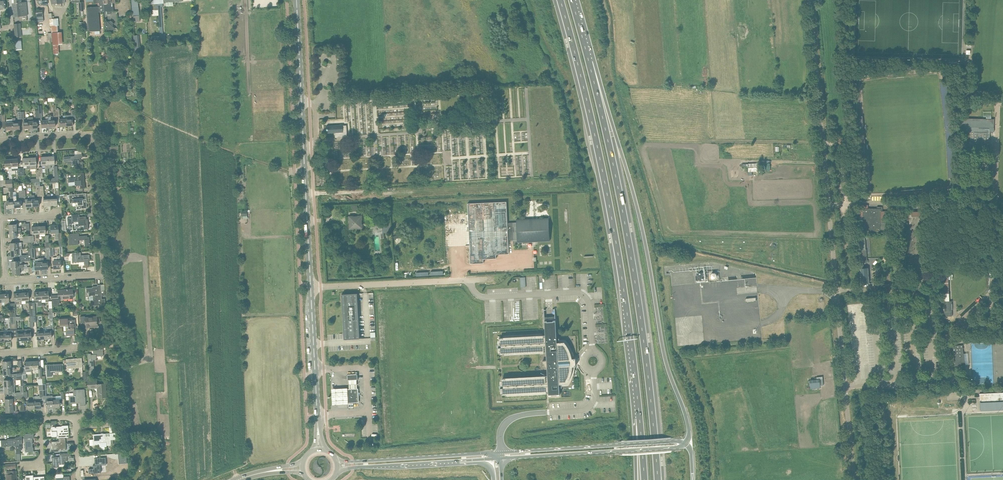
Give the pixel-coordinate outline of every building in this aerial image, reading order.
[(26,4),(26,0),(23,0),(23,2),(21,2),(21,0),(12,0),(13,17),(27,15),(26,4)] [(94,3),(99,2),(99,6),(98,6),(98,12),(101,12),(101,13),(114,11),(113,3),(115,3),(115,0),(94,0),(94,3)] [(151,4),(155,4),(155,9),(155,10),(158,9),(159,27),(160,36),(160,41),(160,44),(163,44),(162,27),(161,7),(161,3),(162,3),(166,3),(166,2),(173,2),(182,1),(182,0),(151,0),(151,4)] [(98,12),(98,6),(87,8),(90,33),(101,32),(100,18),(99,18),(99,13),(101,13),(101,12),(98,12)] [(106,25),(104,25),(105,29),(106,29),(107,35),(107,34),(114,33),(115,31),(114,30),(113,24),(106,25),(106,23),(105,23),(106,25)] [(959,132),(971,132),(970,147),(989,148),(990,133),(994,133),(994,119),(960,118),(959,132)] [(343,125),(331,126),(326,126),(327,133),(335,132),(335,138),(340,137),(347,137),(347,125),(343,125)] [(77,168),(78,168),(83,168),(83,161),(79,161),(79,160),(80,160),(80,158),(82,158),(82,154),(75,155),(75,156),(63,157),(64,162),(68,162),(68,164),(72,164),(72,165),(77,165),(77,168)] [(18,168),(17,166),(18,166),(17,158),(11,159),(12,171),(18,170),(18,176),(21,175),(21,168),(18,168)] [(12,171),(11,159),(4,159),(5,167),(8,167),(9,173),(9,174),(9,180),(5,180),(6,184),(12,183),(12,171)] [(758,163),(748,164),(749,171),(758,171),(758,163)] [(76,174),(67,174),(68,177),(68,182),(69,182),(69,186),(75,186),(80,185),(80,188),(85,188),(84,173),(79,173),(76,174)] [(58,180),(49,181),(49,183),(55,183),(56,195),(59,195),(58,180)] [(69,195),(67,195),(67,198),(69,198),(69,203),(75,202),(76,209),(77,210),(81,210),(81,208),(87,208),(86,202),(87,202),(86,193),(81,194),(74,194),(69,195)] [(545,240),(545,241),(550,241),(549,218),(544,218),(544,220),(521,221),(521,219),(516,219),(516,222),(507,223),(506,202),(468,203),(470,264),(484,263),(483,259),(496,258),(496,254),(509,254),(508,240),(517,240),(517,242),(522,242),(522,241),(545,240)] [(887,212),(881,212),(881,209),(863,208),(862,232),(886,232),(887,212)] [(71,217),(67,218),(68,224),(72,224),(72,222),(78,221),(78,226),(83,225),(84,229),(88,229),(88,220),(86,220),(86,216),(79,217),(79,214),(74,214),(71,215),(71,217)] [(350,228),(355,228),(362,228),(361,216),(349,216),(349,217),(346,217),(346,225),(350,224),(350,228)] [(59,239),(58,230),(58,225),(51,225),(51,233),(55,233),(55,239),(59,239)] [(70,233),(69,233),(69,237),(69,245),(71,244),(78,244),(78,240),(83,240),(84,246),(85,246),(90,246),(89,239),(87,239),(87,235),(82,236),(79,236),(78,233),(70,233)] [(866,249),(859,250),(860,263),(867,263),(866,249)] [(72,253),(72,257),(72,262),(84,262),(84,267),(89,267),(88,259),(90,259),(89,254),(81,255),(81,252),(76,252),(72,253)] [(867,268),(860,268),(861,283),(864,282),(864,284),(869,283),(867,268)] [(943,275),(944,316),(952,316),(951,301),(949,301),(948,275),(943,275)] [(757,285),(756,277),(739,279),(739,282),(741,282),(742,287),(757,285)] [(105,305),(105,294),(104,290),(101,291),(101,284),(97,285),(97,288),(95,288),(95,287),(86,288),(86,292),(88,292),(89,296),(93,296),(93,306),(105,305)] [(58,295),(51,296),(52,298),(52,301),(52,303),(59,303),(59,299),(73,298),(73,296),(75,296),(75,292),(72,292),(72,289),(67,289),(67,290),(58,290),(58,295)] [(344,339),(354,339),(360,338),(357,293),(342,294),(344,339)] [(547,367),(547,376),(505,379),(505,378),(503,379),(503,380),(502,380),(501,383),(500,383),(500,386),(503,385),(503,386),(503,387),(503,388),(500,388),(500,390),(503,390),(504,394),(548,392),(549,396),(551,396),(551,394),(557,394),(557,396),(560,396),(559,383),(561,383),(566,383),(566,382),(567,383),(568,383),(566,382),(567,380),(569,377),(570,378),(569,377),(570,375),(570,372),(572,372),(570,372),(571,369),(571,367),(573,366),(576,366),(576,365),(575,365),(574,359),(575,359),(575,358),(572,358),(571,358),(570,356),(569,353),(571,353),(571,352),(569,353),(568,350),(567,348),(569,347),(568,347),(567,348),(566,346),(564,343),(565,342),(564,343),(559,343),(557,343),(555,308),(554,308),(554,309),(553,309),(554,309),(555,316),(553,319),(553,321),(547,322),(547,320),(545,320),(544,310),(546,310),(544,310),(544,309),(545,336),(500,338),(501,339),(499,339),(498,343),(498,345),(501,345),(501,347),(498,347),(498,350),(499,350),(500,353),(501,353),(501,354),(504,354),(546,351),(547,361),(542,361),(542,363),(542,365),(543,367),(547,367)] [(96,317),(85,318),(84,316),(80,317),(81,323),(85,323),(86,328),(97,326),(97,324),(99,323),(100,322),(100,318),(99,317),(97,318),(96,317)] [(59,319),(59,321),(60,326),(65,325),(66,335),(74,335),(74,328),(75,328),(75,323),(75,319),(67,320),(67,318),(59,319)] [(962,345),(953,346),(953,354),(951,355),(952,365),(968,363),(967,353),(963,354),(962,345)] [(103,349),(97,350),(93,350),(93,354),(91,354),(91,353),(87,354),(89,375),(93,374),(93,372),(94,372),(93,360),(97,360),(97,356),(103,356),(103,350),(103,349)] [(73,371),(73,368),(82,367),(82,358),(66,359),(67,372),(73,371)] [(38,361),(31,361),(32,369),(35,369),(35,372),(38,372),(39,379),(42,379),(42,376),(41,367),(38,367),(38,361)] [(61,372),(60,369),(60,364),(46,364),(47,376),(52,376),(52,372),(61,372)] [(97,380),(87,380),(87,387),(97,386),(97,388),(98,398),(106,397),(105,383),(97,384),(97,380)] [(819,380),(815,380),(810,380),(810,389),(820,388),(819,380)] [(333,389),(332,389),(332,405),(334,405),(337,405),(341,405),(345,404),(348,404),(347,388),(344,388),(340,388),(337,389),(333,389)] [(349,389),(347,389),(348,403),(359,402),(358,388),(357,388),(349,389)] [(71,399),(69,399),(69,404),(77,403),(77,402),(80,402),(80,406),(86,405),(85,400),(85,397),(84,389),(73,390),(74,393),(71,393),(71,399)] [(60,407),(59,399),(64,399),(64,398),(64,393),(64,392),(60,392),(60,396),(52,397),(52,400),(53,407),(60,407)] [(980,402),(1002,401),(1002,392),(979,394),(980,402)] [(9,399),(5,399),(5,406),(13,405),(13,402),(13,401),(16,401),(16,398),(17,398),(16,395),(10,396),(9,397),(9,399)] [(62,426),(62,427),(60,427),(60,426),(56,427),(56,426),(55,426),(55,427),(52,427),(53,436),(58,436),(58,438),(69,437),(68,425),(62,426)] [(24,434),(25,444),(26,444),(26,448),(28,448),(28,452),(33,451),(33,447),(32,447),(32,444),(33,444),(33,443),(32,443),(32,441),(31,438),(33,438),(33,433),(24,434)] [(94,440),(92,440),(93,445),(99,445),(99,447),(106,446),(106,445),(111,445),(110,440),(116,439),(116,433),(93,434),(94,440)] [(15,438),(7,439),(8,446),(15,446),(16,454),(20,453),(19,444),(22,444),(22,436),(18,436),(19,439),(15,440),(15,438)] [(66,448),(65,438),(59,438),(59,441),(54,441),(53,441),(51,442),(52,450),(66,448)] [(71,456),(70,453),(59,454),(60,457),(52,457),(52,464),(58,464),(58,465),(65,464),(64,461),(67,461),(67,457),(68,457),(68,456),(71,456)] [(106,457),(99,458),(94,458),(95,466),(96,465),(96,468),(88,469),(89,473),(94,473),(101,472),(100,465),(106,465),(106,457)] [(16,471),(10,471),(11,474),(6,474),(6,479),(16,479),(16,471)]
